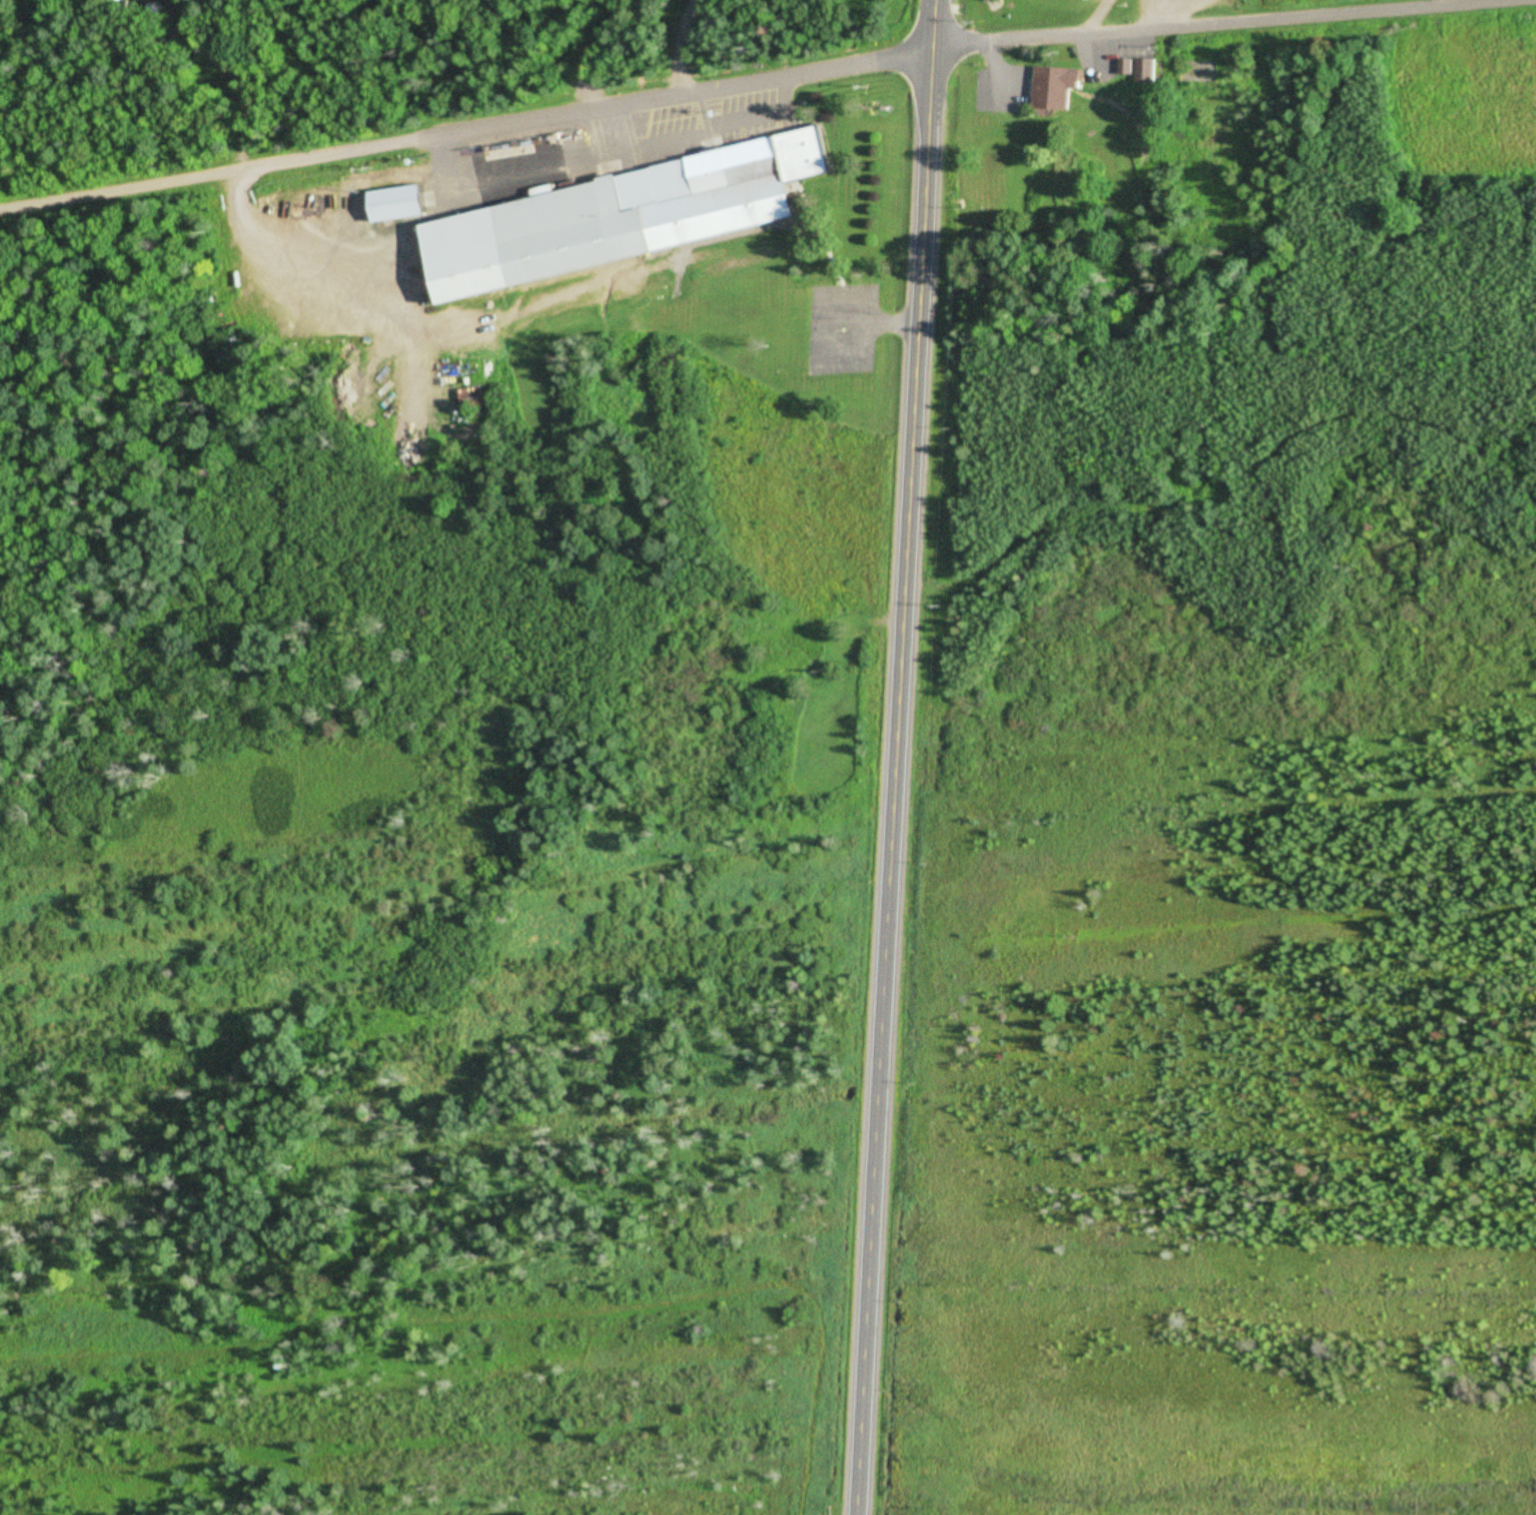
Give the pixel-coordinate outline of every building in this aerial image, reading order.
[(1137,82),(1158,82),(1158,58),(1120,58),(1120,75),(1137,75),(1137,82)] [(1074,111),(1074,89),(1084,89),(1085,68),(1038,67),(1037,110),(1074,111)] [(447,301),(802,221),(794,182),(833,173),(823,127),(692,156),(700,193),(647,205),(647,208),(631,212),(623,178),(429,222),(447,301)] [(378,222),(430,216),(426,185),(374,192),(378,222)] [(462,389),(464,410),(486,408),(484,387),(462,389)]
